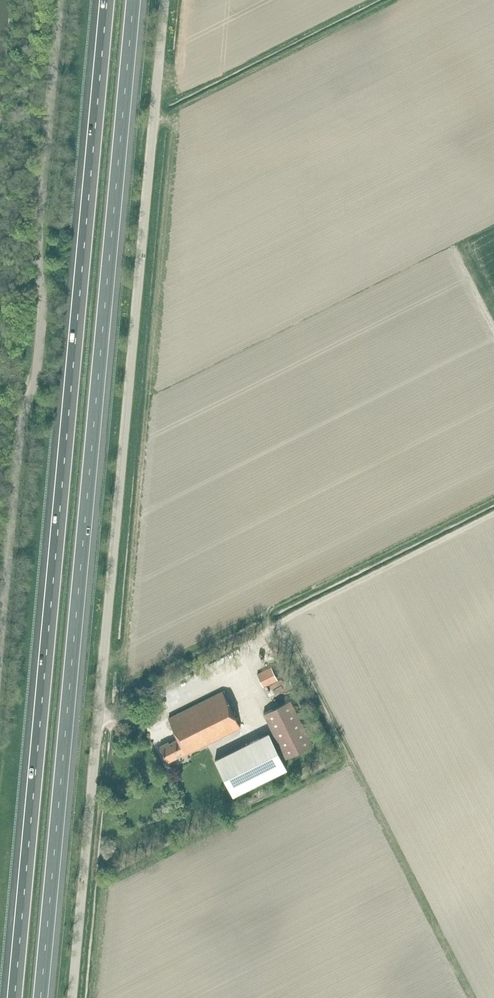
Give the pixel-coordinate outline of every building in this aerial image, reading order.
[(257,673),(264,687),(278,679),(272,666),(257,673)] [(187,753),(240,727),(223,691),(170,718),(179,737),(161,746),(168,761),(187,751),(187,753)] [(315,744),(291,699),(264,713),(286,757),(315,744)] [(269,732),(215,759),(233,795),(287,768),(269,732)] [(164,777),(173,768),(166,761),(157,769),(164,777)]
